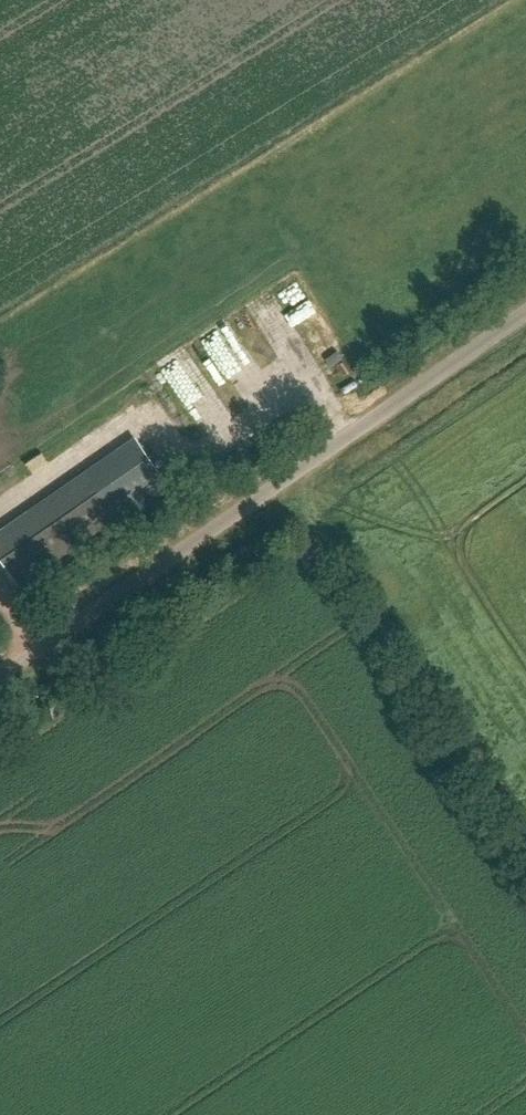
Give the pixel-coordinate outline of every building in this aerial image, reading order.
[(166,382),(179,399),(232,359),(219,342),(166,382)] [(87,473),(0,533),(0,557),(22,588),(120,520),(87,473)]
